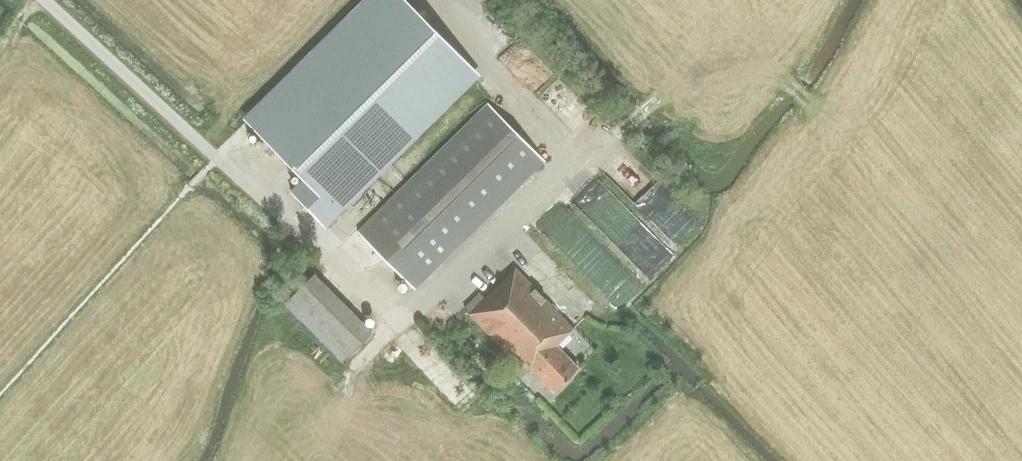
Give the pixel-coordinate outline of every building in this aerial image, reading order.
[(248,120),(305,178),(292,191),(324,224),(476,73),(404,0),(370,0),(248,120)] [(359,232),(398,272),(416,290),(545,161),(488,104),(359,232)] [(516,269),(512,272),(507,278),(492,263),(471,283),(486,298),(470,314),(528,374),(533,370),(554,392),(578,368),(557,346),(574,329),(516,269)] [(344,361),(371,331),(314,274),(285,303),(344,361)]
